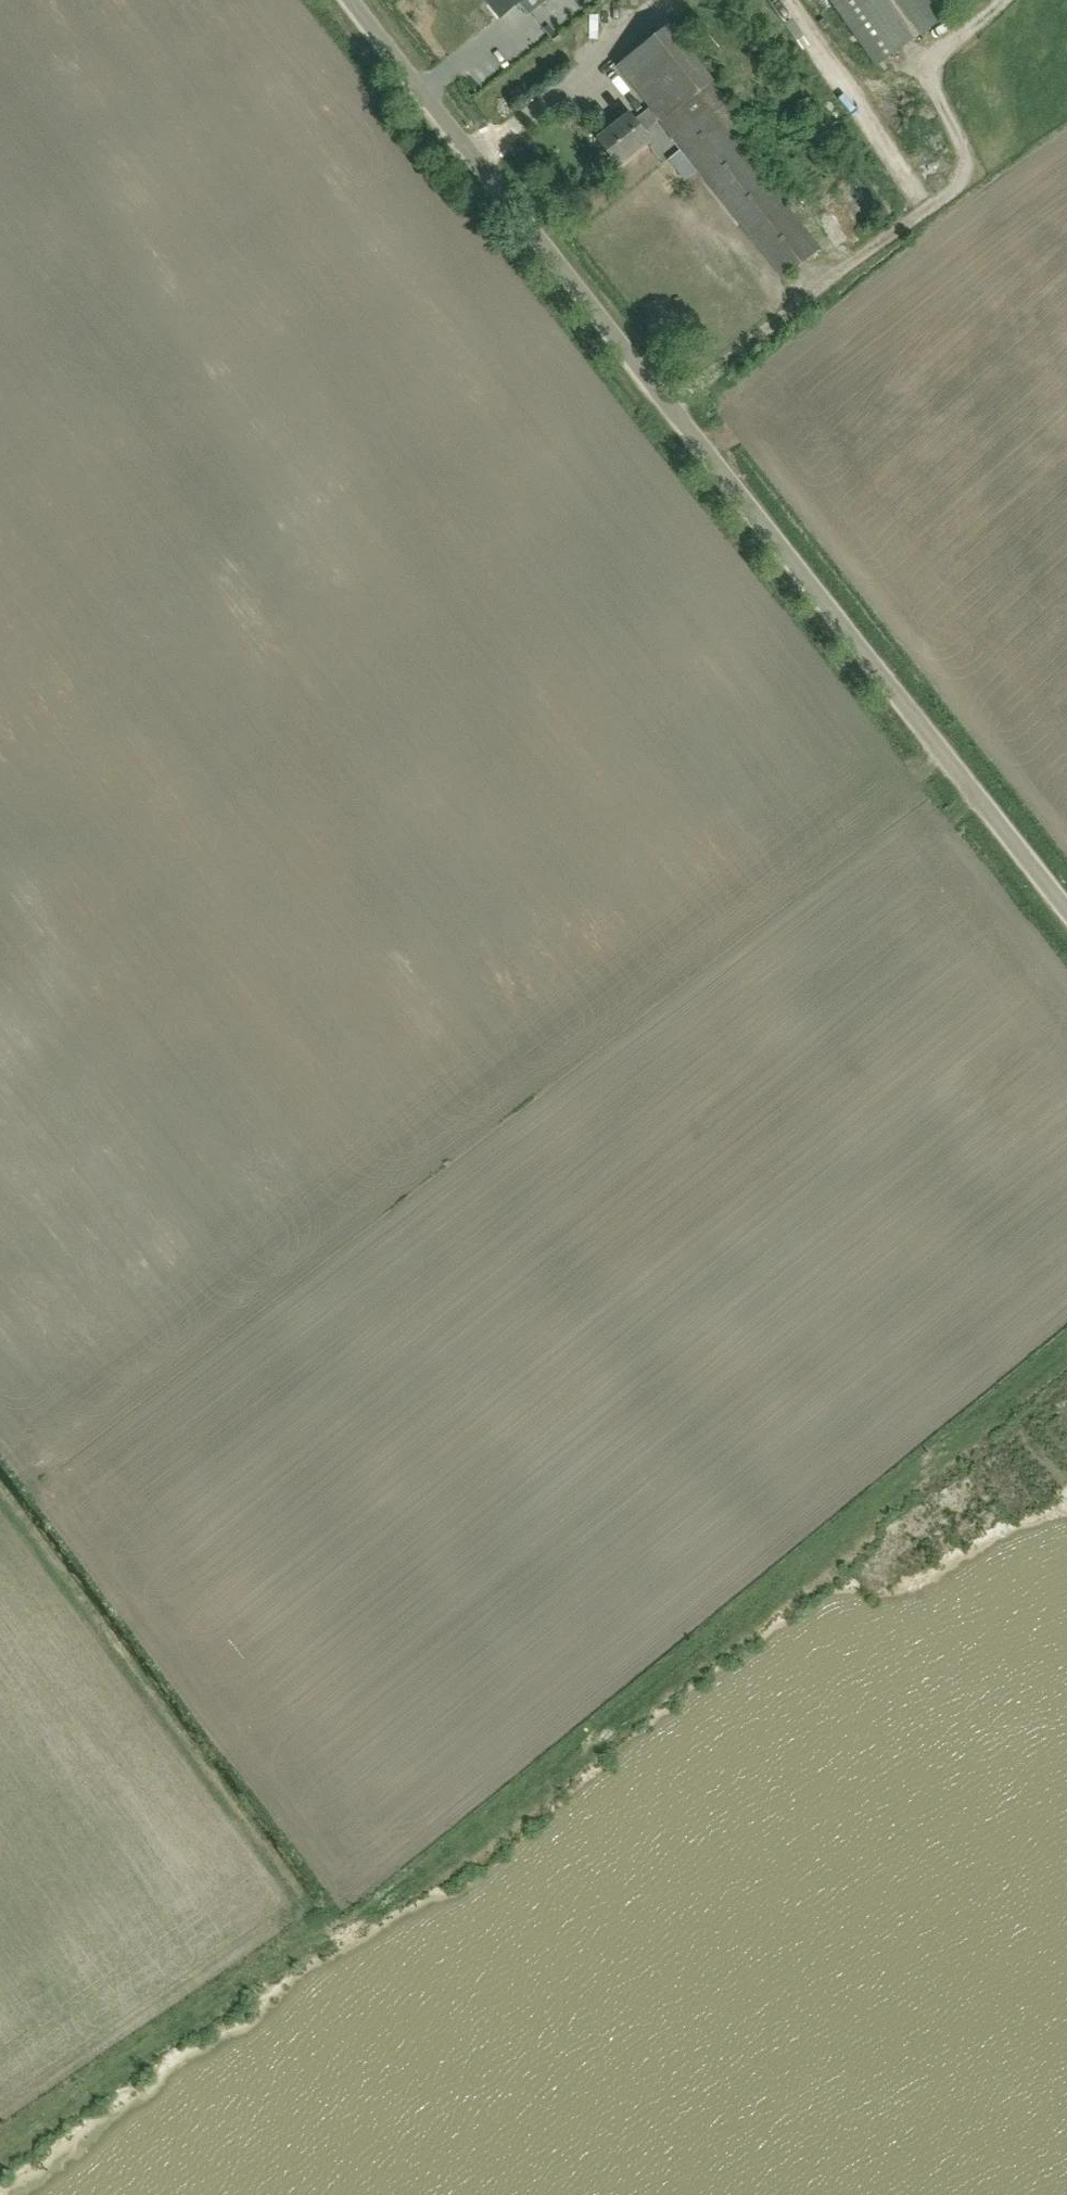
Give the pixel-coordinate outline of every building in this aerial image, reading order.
[(501,17),(520,2),(528,12),(543,0),(488,0),(501,17)] [(945,0),(836,0),(880,63),(953,11),(945,0)] [(590,13),(566,26),(581,53),(605,40),(590,13)] [(644,133),(659,121),(783,278),(819,250),(733,141),(749,128),(670,27),(618,68),(651,109),(635,121),(630,114),(597,140),(618,166),(650,140),(644,133)]
